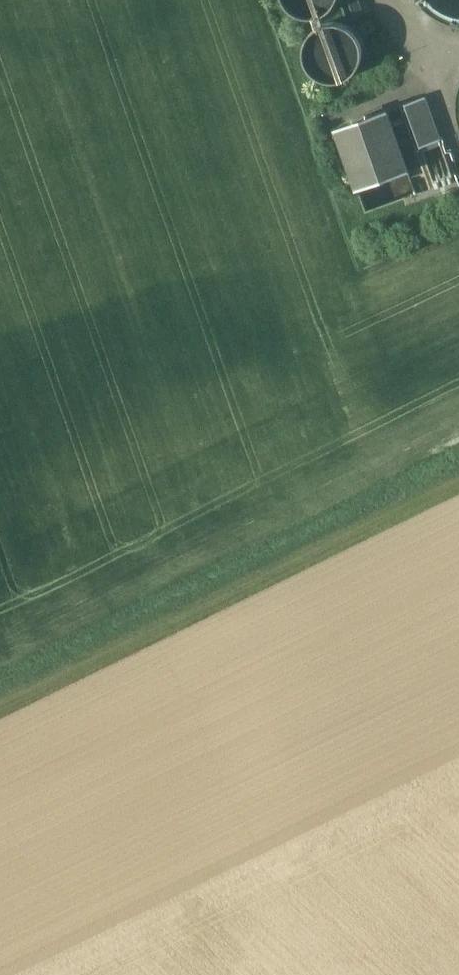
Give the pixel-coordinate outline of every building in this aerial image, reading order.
[(350,21),(363,17),(357,0),(342,0),(350,21)] [(426,94),(404,102),(433,182),(455,175),(426,94)] [(388,108),(335,127),(367,216),(420,196),(388,108)]
